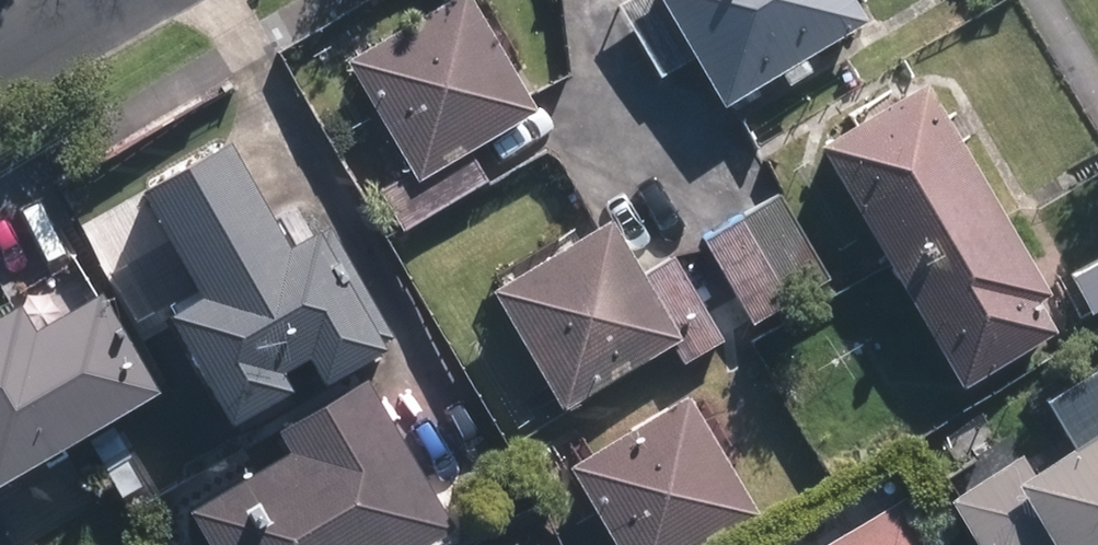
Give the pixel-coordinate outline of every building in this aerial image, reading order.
[(727,90),(876,0),(672,0),(727,90)] [(497,127),(425,3),(413,10),(291,80),(362,204),(497,127)] [(1032,320),(892,85),(784,149),(924,384),(1032,320)] [(149,504),(173,544),(402,544),(429,530),(203,136),(95,197),(241,451),(149,504)] [(722,209),(630,266),(683,350),(775,293),(722,209)] [(564,223),(427,309),(508,438),(645,352),(564,223)] [(120,397),(61,296),(0,332),(0,467),(120,397)] [(1021,400),(1047,446),(998,474),(980,443),(910,482),(946,544),(1097,544),(1097,356),(1021,400)] [(645,403),(523,471),(564,544),(697,544),(718,533),(645,403)] [(861,505),(791,544),(884,544),(861,505)]
